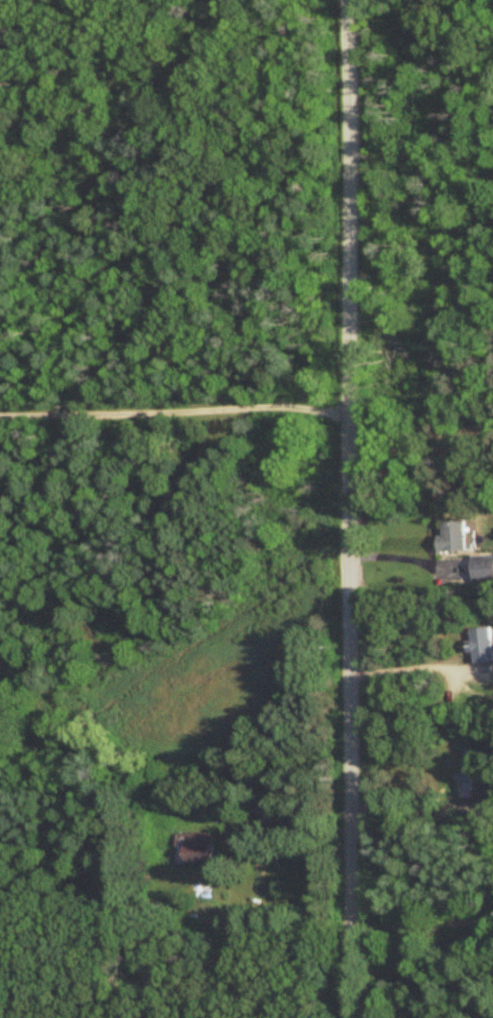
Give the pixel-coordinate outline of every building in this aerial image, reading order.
[(442,537),(437,537),(437,552),(464,552),(464,522),(442,522),(442,537)] [(492,581),(492,558),(470,558),(470,581),(492,581)] [(491,629),(470,629),(470,664),(491,664),(491,629)] [(475,752),(464,751),(459,798),(469,799),(475,752)] [(212,835),(174,835),(174,865),(212,865),(212,835)]
